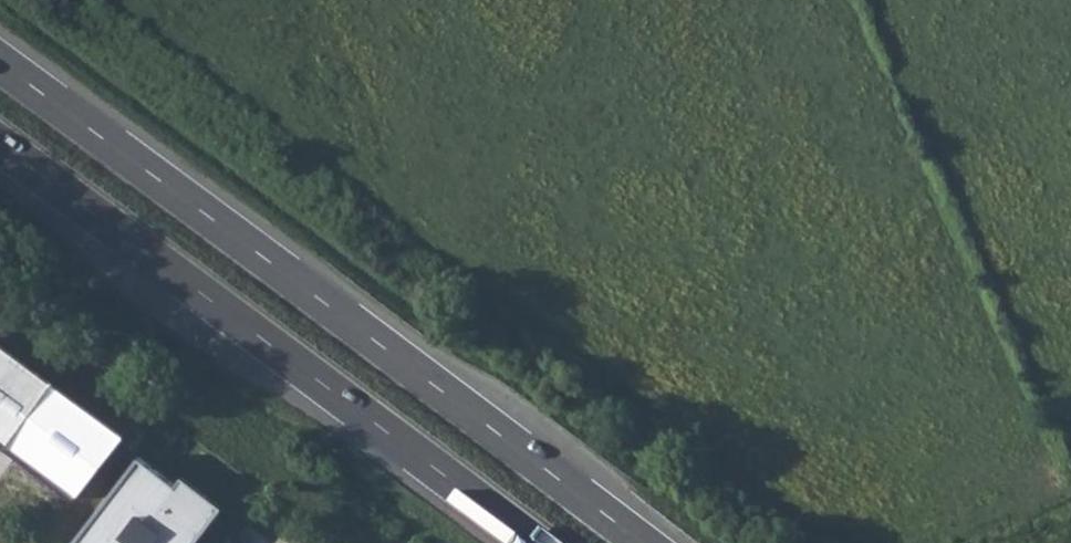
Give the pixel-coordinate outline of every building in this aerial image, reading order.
[(0,341),(0,443),(7,449),(56,381),(0,341)] [(69,542),(191,542),(214,514),(137,455),(69,542)]
